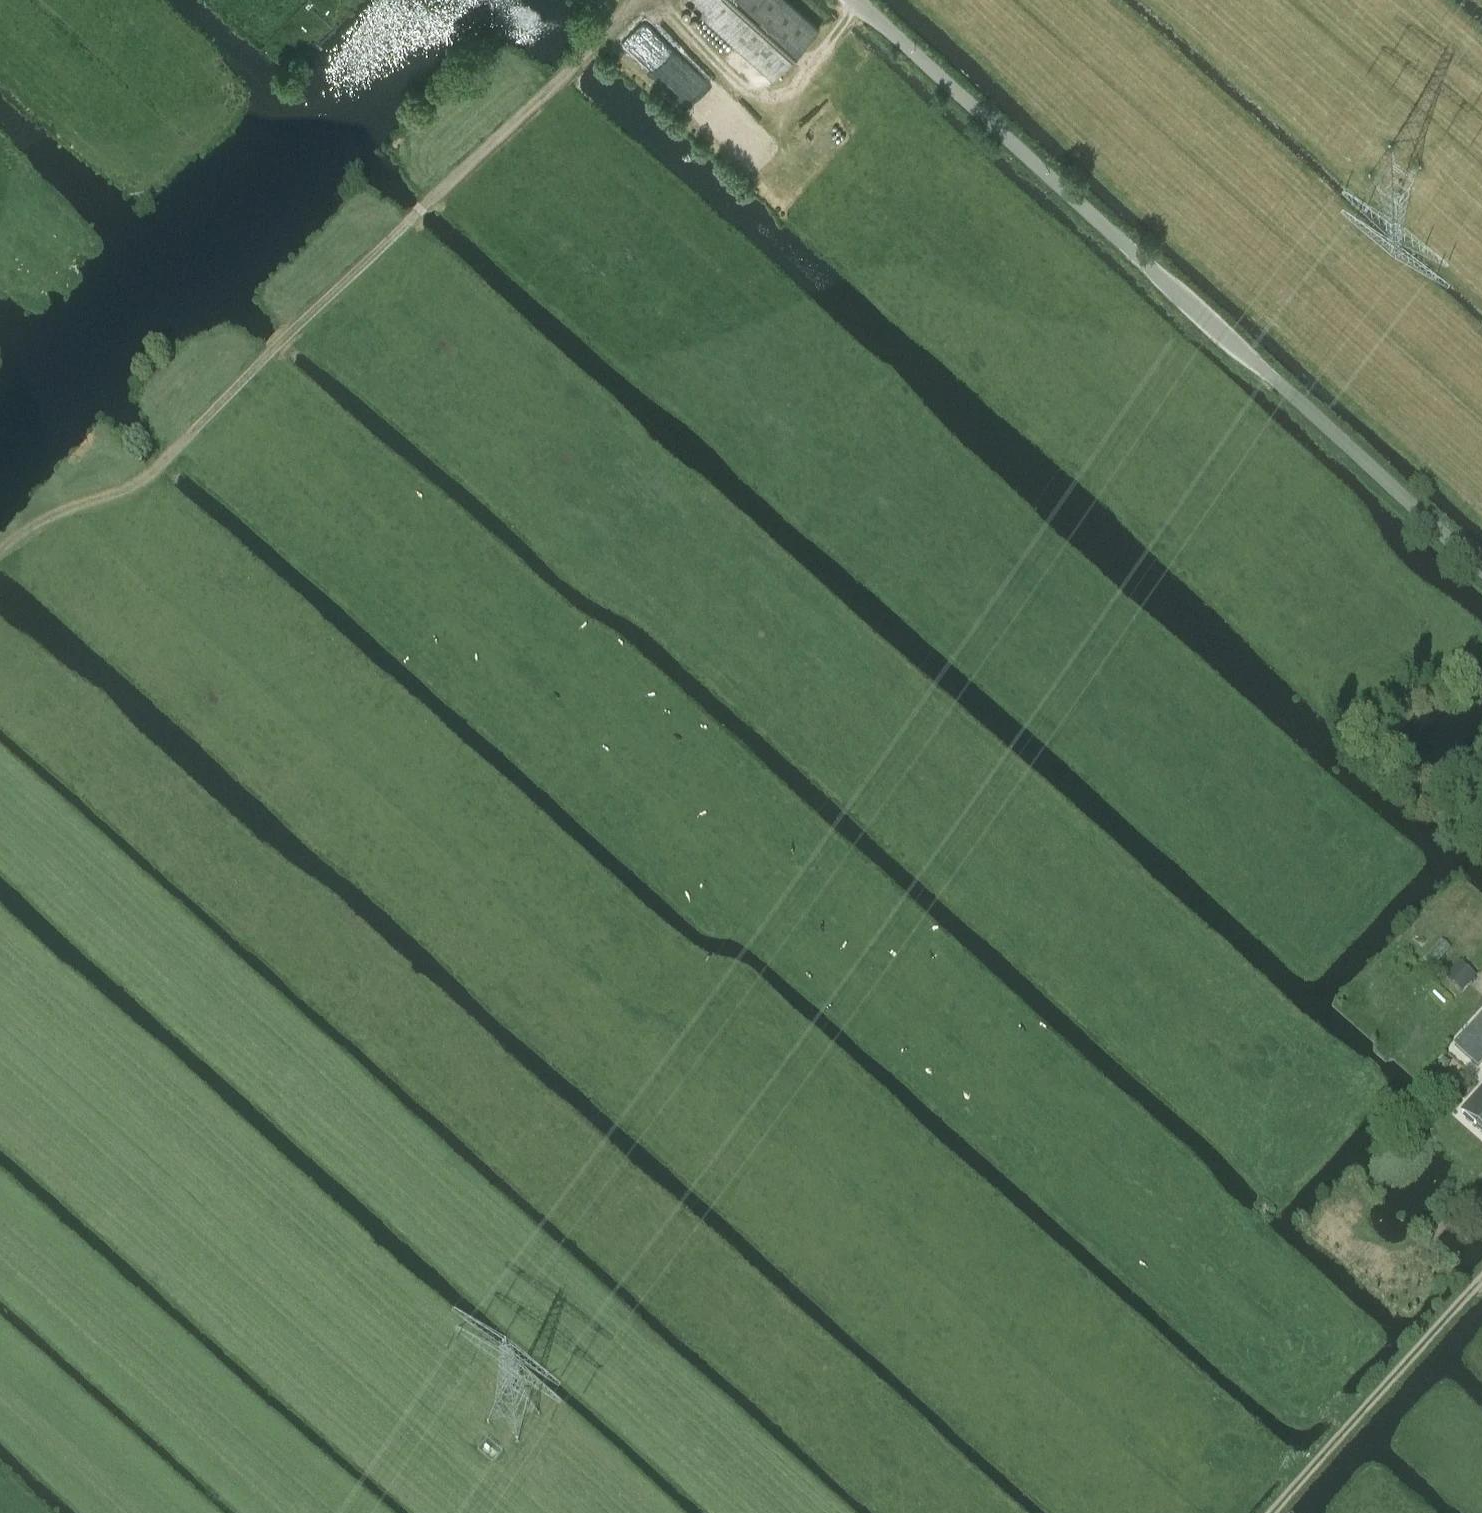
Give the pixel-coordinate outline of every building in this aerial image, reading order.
[(818,28),(788,0),(688,0),(773,78),(818,28)] [(1468,1035),(1481,1048),(1481,1014),(1465,1032),(1468,1035)] [(1463,1113),(1481,1130),(1481,1092),(1463,1113)]
